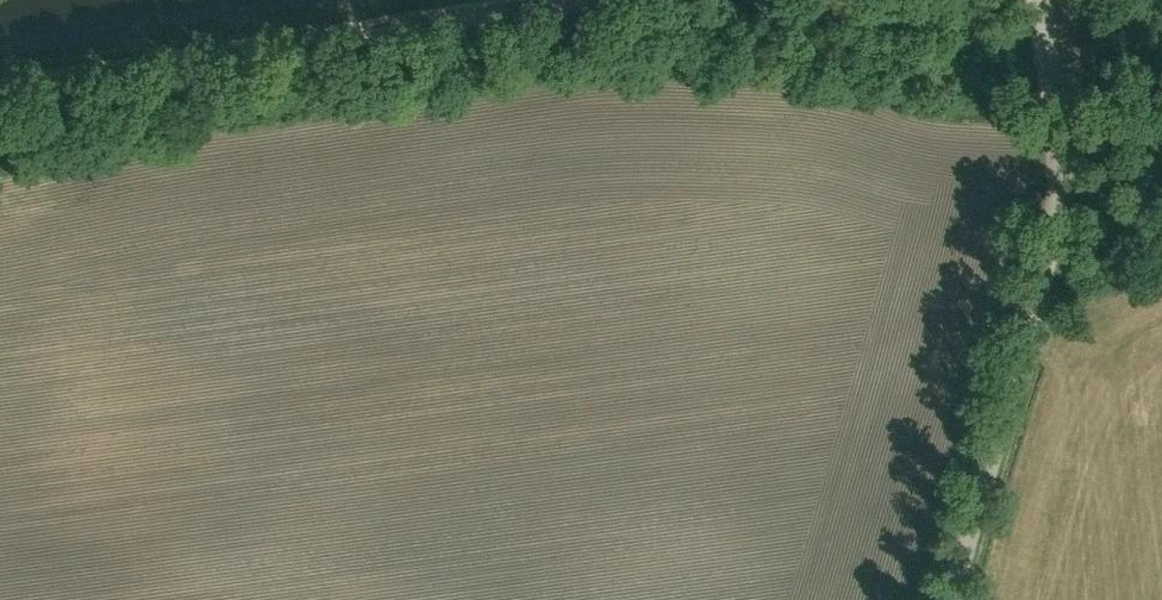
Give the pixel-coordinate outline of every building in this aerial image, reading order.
[(944,113),(949,94),(935,89),(929,109),(944,113)]
